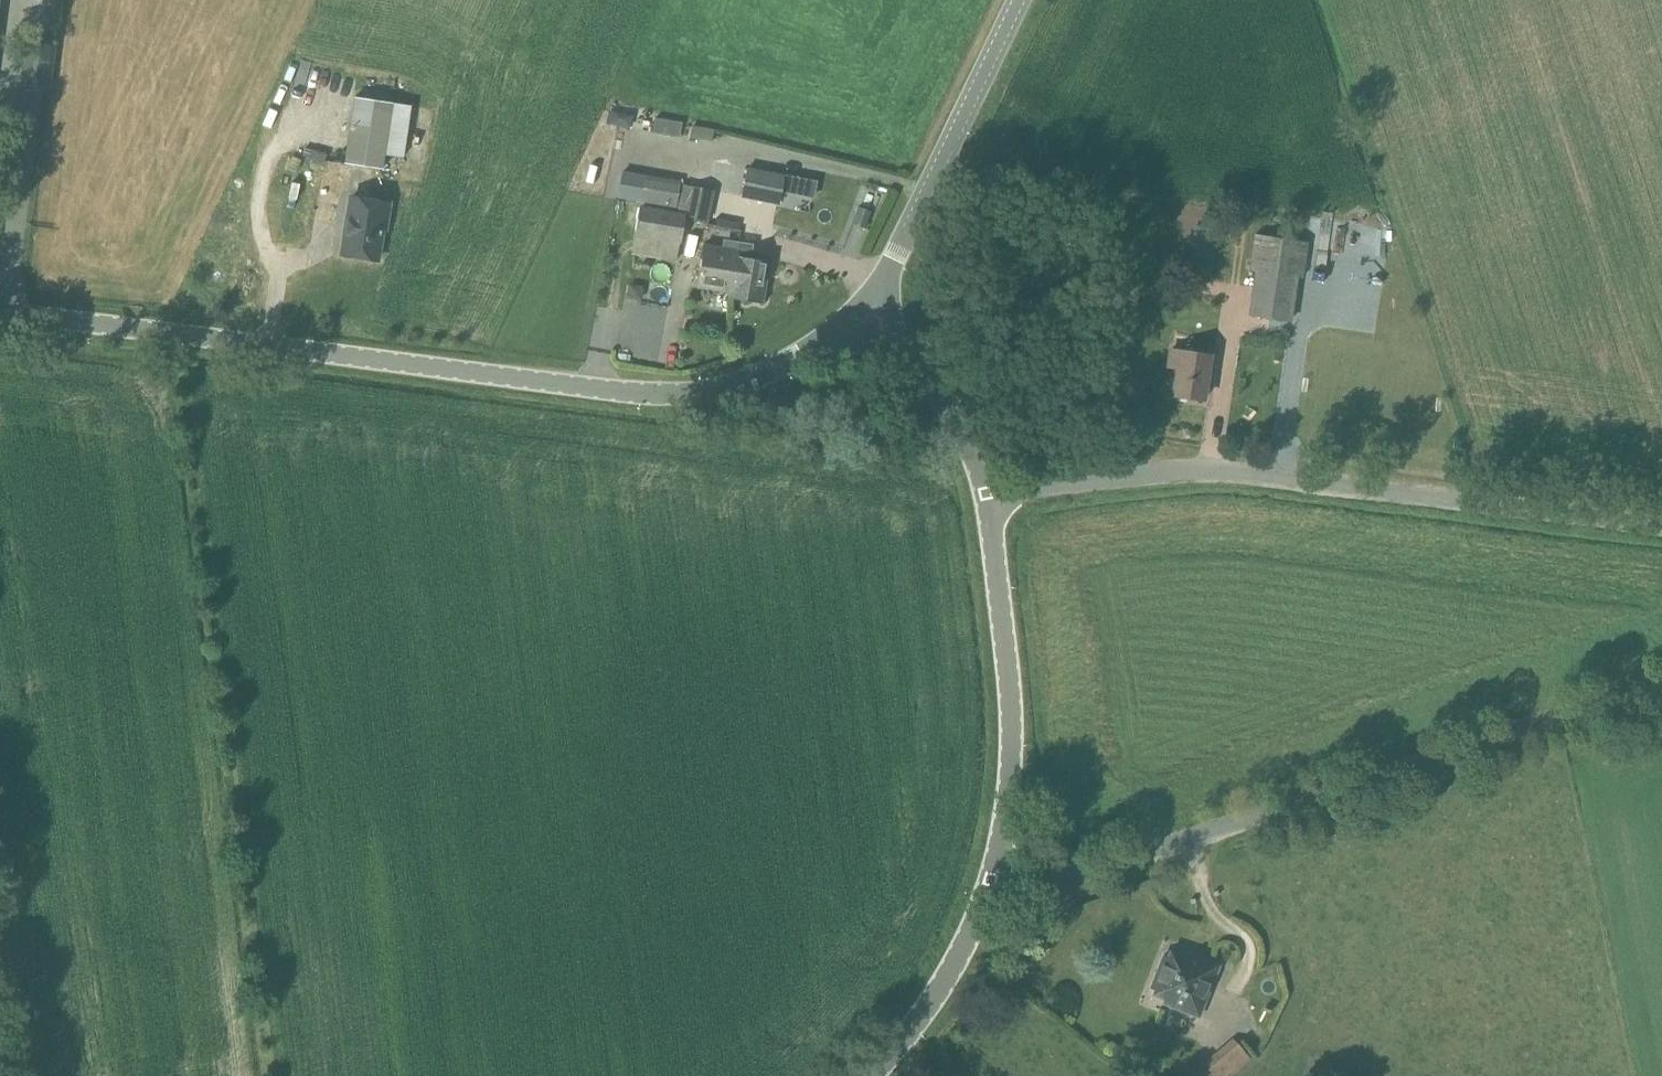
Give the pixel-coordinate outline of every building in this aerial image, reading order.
[(382,168),(393,101),(356,95),(345,162),(382,168)] [(327,122),(325,132),(344,136),(346,125),(327,122)] [(779,205),(785,174),(746,166),(741,198),(779,205)] [(304,210),(326,210),(327,173),(304,173),(304,210)] [(675,208),(680,181),(645,175),(641,202),(675,208)] [(708,221),(715,190),(694,186),(688,216),(708,221)] [(386,227),(390,202),(351,196),(342,253),(377,259),(383,226),(386,227)] [(680,243),(686,212),(640,205),(635,236),(680,243)] [(1210,281),(1217,228),(1195,225),(1191,257),(1189,257),(1187,265),(1192,265),(1190,278),(1210,281)] [(1303,279),(1308,242),(1254,233),(1248,270),(1254,271),(1247,314),(1292,321),(1298,277),(1303,279)] [(736,256),(737,251),(702,246),(696,288),(729,293),(730,293),(733,274),(724,273),(728,254),(736,256)] [(761,302),(767,262),(738,257),(739,251),(737,251),(736,256),(728,254),(724,273),(733,274),(730,293),(729,293),(729,298),(761,302)] [(656,258),(656,270),(674,270),(674,258),(656,258)] [(1211,389),(1215,356),(1171,350),(1169,367),(1177,368),(1173,397),(1204,401),(1206,388),(1211,389)] [(1080,379),(1082,366),(1069,365),(1068,378),(1080,379)] [(1184,951),(1180,961),(1164,954),(1151,985),(1168,992),(1164,1002),(1199,1016),(1219,964),(1184,951)] [(1231,1055),(1216,1043),(1190,1075),(1215,1075),(1231,1055)]
